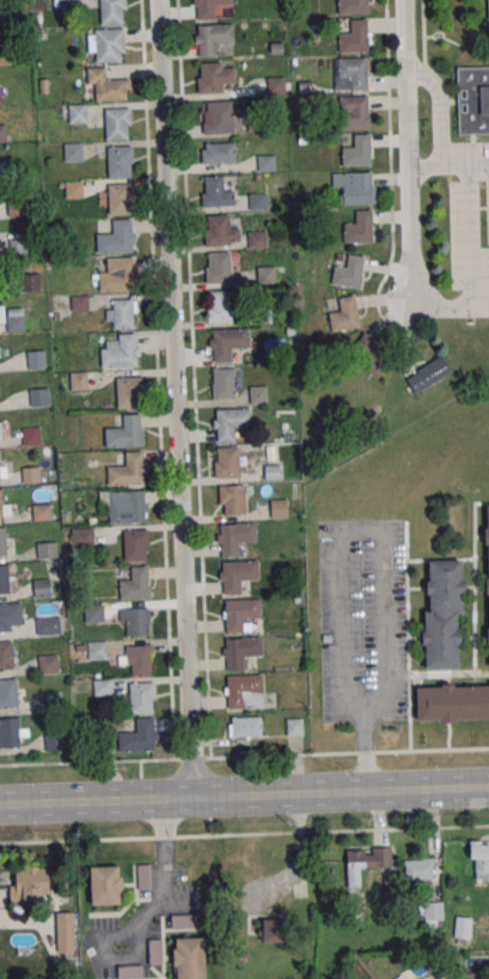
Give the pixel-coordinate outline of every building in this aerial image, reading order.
[(54,8),(76,8),(76,0),(54,0),(54,8)] [(101,24),(125,24),(125,0),(101,0),(101,24)] [(194,20),(215,19),(214,7),(233,6),(232,0),(193,0),(194,20)] [(337,14),(367,14),(367,0),(337,0),(337,14)] [(15,25),(15,8),(0,8),(0,25),(15,25)] [(369,53),(369,19),(349,19),(349,28),(339,28),(339,53),(369,53)] [(233,56),(233,25),(196,25),(196,56),(233,56)] [(89,29),(89,52),(96,52),(96,62),(124,62),(124,29),(89,29)] [(197,63),(197,93),(223,93),(223,82),(233,82),(233,63),(197,63)] [(458,67),(488,66),(488,133),(458,134),(458,67)] [(129,79),(106,79),(106,68),(87,68),(87,84),(96,84),(96,100),(129,100),(129,79)] [(284,77),(265,77),(265,94),(284,94),(284,77)] [(369,95),(339,95),(339,128),(369,128),(369,95)] [(234,101),(203,101),(203,134),(234,134),(234,101)] [(87,123),(87,104),(70,104),(70,123),(87,123)] [(106,139),(130,139),(130,108),(106,108),(106,139)] [(342,145),(342,166),(370,166),(370,134),(352,134),(352,145),(342,145)] [(82,162),(82,142),(64,142),(64,162),(82,162)] [(202,163),(235,163),(235,143),(202,143),(202,163)] [(106,178),(132,177),(131,146),(106,147),(106,178)] [(257,171),(275,171),(275,155),(257,155),(257,171)] [(10,162),(0,162),(0,178),(11,178),(10,162)] [(375,205),(374,172),(333,172),(333,186),(343,186),(344,205),(375,205)] [(202,177),(202,206),(234,206),(233,188),(223,188),(223,176),(202,177)] [(65,198),(82,198),(82,182),(65,182),(65,198)] [(133,185),(107,185),(107,193),(100,193),(100,205),(108,205),(108,214),(133,214),(133,185)] [(267,194),(249,194),(249,210),(267,210),(267,194)] [(9,201),(9,216),(24,216),(24,201),(9,201)] [(373,209),(353,209),(353,242),(373,242),(373,209)] [(205,245),(239,245),(239,226),(229,226),(229,215),(205,215),(205,245)] [(97,253),(133,253),(133,219),(111,219),(111,233),(97,233),(97,253)] [(249,248),(266,248),(266,231),(249,231),(249,248)] [(28,253),(28,239),(10,240),(10,254),(28,253)] [(230,252),(206,252),(206,283),(230,283),(230,252)] [(364,256),(346,255),(345,265),(334,264),(332,285),(362,287),(364,256)] [(136,291),(136,257),(107,257),(107,269),(100,269),(100,291),(136,291)] [(275,266),(257,266),(257,285),(275,285),(275,266)] [(25,275),(25,291),(39,291),(39,275),(25,275)] [(208,323),(233,323),(233,291),(208,291),(208,323)] [(354,296),(337,299),(339,311),(329,313),(332,331),(360,327),(354,296)] [(87,310),(87,297),(72,297),(72,310),(87,310)] [(136,300),(106,300),(106,327),(136,327),(136,300)] [(248,349),(248,329),(210,329),(211,363),(236,362),(236,349),(248,349)] [(348,350),(369,374),(389,357),(368,333),(348,350)] [(101,367),(137,367),(137,334),(111,334),(111,345),(101,345),(101,367)] [(46,351),(27,351),(27,368),(46,368),(46,351)] [(414,394),(451,372),(441,355),(404,378),(414,394)] [(212,398),(235,398),(235,368),(212,368),(212,398)] [(70,390),(86,390),(86,372),(70,372),(70,390)] [(141,408),(141,377),(117,377),(117,408),(141,408)] [(267,386),(250,386),(250,404),(267,404),(267,386)] [(49,389),(29,389),(29,406),(49,406),(49,389)] [(215,442),(235,442),(235,429),(252,428),(252,408),(214,409),(215,442)] [(106,446),(143,446),(142,414),(118,414),(118,427),(106,427),(106,446)] [(23,445),(41,444),(40,426),(22,428),(23,445)] [(215,447),(215,478),(240,478),(240,447),(215,447)] [(107,485),(145,485),(145,452),(117,452),(117,464),(107,464),(107,485)] [(265,480),(280,480),(280,465),(265,465),(265,480)] [(40,483),(40,467),(22,467),(22,483),(40,483)] [(218,486),(244,485),(245,514),(225,515),(224,504),(219,504),(218,486)] [(13,517),(13,504),(2,505),(2,490),(0,490),(0,518),(13,517)] [(100,491),(100,508),(109,508),(110,523),(147,522),(146,490),(100,491)] [(287,500),(271,500),(271,517),(287,517),(287,500)] [(34,506),(34,520),(50,520),(50,506),(34,506)] [(220,524),(256,523),(257,542),(239,542),(239,556),(221,557),(220,524)] [(93,528),(72,528),(72,545),(93,545),(93,528)] [(148,560),(148,530),(123,530),(123,560),(148,560)] [(57,558),(57,542),(37,542),(37,558),(57,558)] [(222,561),(257,560),(258,579),(240,579),(240,594),(222,594),(222,561)] [(423,669),(461,669),(463,561),(429,560),(428,611),(425,611),(423,669)] [(8,594),(8,566),(0,566),(0,594),(8,594)] [(120,599),(149,599),(148,566),(131,566),(131,579),(120,579),(120,599)] [(32,597),(51,597),(51,579),(32,579),(32,597)] [(225,600),(260,599),(261,618),(243,618),(243,632),(225,633),(225,600)] [(21,602),(0,602),(0,632),(12,632),(12,625),(21,625),(21,602)] [(103,604),(85,604),(85,622),(103,622),(103,604)] [(150,609),(121,609),(121,636),(150,636),(150,609)] [(61,618),(35,618),(35,635),(61,635),(61,618)] [(225,638),(261,637),(262,655),(244,655),(244,670),(226,670),(225,638)] [(12,641),(0,641),(0,671),(13,671),(12,641)] [(88,642),(88,659),(106,659),(106,642),(88,642)] [(120,665),(131,665),(131,675),(151,675),(151,645),(125,645),(125,655),(120,655),(120,665)] [(58,673),(57,654),(39,655),(40,674),(58,673)] [(227,675),(262,675),(263,693),(245,693),(246,708),(227,708),(227,675)] [(18,708),(17,679),(0,679),(0,708),(18,708)] [(154,713),(154,682),(127,683),(128,714),(154,713)] [(416,720),(488,721),(488,685),(416,685),(416,720)] [(60,694),(40,694),(40,709),(60,709),(60,694)] [(261,717),(231,717),(231,737),(261,737),(261,717)] [(19,747),(19,737),(28,737),(28,728),(19,728),(19,718),(0,718),(0,747),(19,747)] [(156,718),(135,718),(135,731),(118,731),(118,751),(156,751),(156,718)] [(286,719),(302,718),(302,735),(286,736),(286,719)] [(45,734),(45,751),(65,751),(65,734),(45,734)] [(471,840),(471,879),(488,879),(488,840),(471,840)] [(347,849),(347,887),(360,887),(360,867),(391,867),(391,848),(347,849)] [(433,879),(433,859),(405,859),(405,879),(433,879)] [(150,864),(134,864),(134,890),(150,890),(150,864)] [(121,866),(90,866),(90,904),(121,904),(121,866)] [(12,900),(48,900),(48,867),(12,867),(12,900)] [(424,926),(443,926),(443,901),(424,901),(424,926)] [(73,912),(57,912),(57,945),(73,945),(73,912)] [(197,914),(170,914),(170,930),(197,930),(197,914)] [(470,943),(471,917),(456,916),(455,942),(470,943)] [(262,943),(287,943),(287,919),(262,919),(262,943)] [(205,937),(175,938),(175,978),(206,978),(205,937)] [(150,965),(161,965),(161,940),(150,940),(150,965)] [(118,966),(118,978),(142,978),(142,966),(118,966)]
